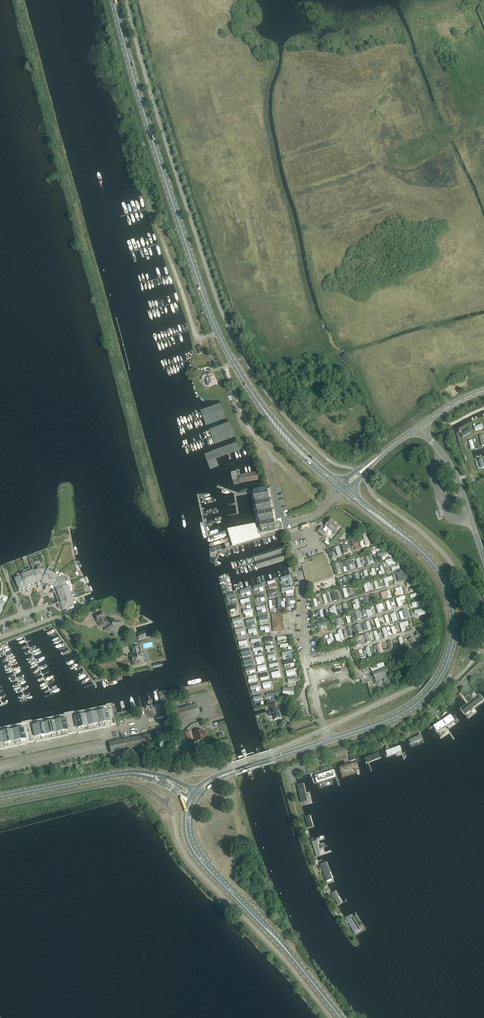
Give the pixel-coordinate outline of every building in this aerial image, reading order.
[(206,373),(201,375),(203,380),(206,379),(209,386),(215,383),(213,377),(214,377),(212,373),(207,375),(206,373)] [(206,426),(226,419),(221,403),(200,411),(206,426)] [(229,422),(209,430),(215,445),(235,437),(229,422)] [(218,466),(216,459),(240,450),(237,442),(204,455),(210,469),(218,466)] [(234,484),(260,480),(259,472),(238,475),(237,471),(231,472),(232,481),(233,481),(234,484)] [(251,493),(252,498),(272,494),(271,489),(251,493)] [(273,499),(272,494),(252,498),(253,503),(273,499)] [(253,503),(254,509),(274,504),(273,499),(253,503)] [(254,509),(255,514),(275,509),(274,504),(254,509)] [(255,514),(256,519),(276,515),(275,509),(255,514)] [(256,519),(257,524),(274,520),(277,520),(276,515),(256,519)] [(329,534),(332,531),(335,534),(341,527),(334,522),(334,521),(331,519),(326,526),(327,527),(324,530),(321,527),(318,531),(325,537),(328,533),(329,534)] [(274,520),(257,524),(258,529),(259,534),(260,534),(281,530),(282,530),(283,529),(281,523),(277,523),(277,520),(274,520)] [(255,524),(250,525),(254,538),(260,536),(260,534),(259,534),(258,529),(257,529),(255,524)] [(250,525),(246,526),(250,539),(254,538),(250,525)] [(246,526),(241,527),(246,541),(250,539),(246,526)] [(241,527),(237,528),(241,542),(246,541),(241,527)] [(237,528),(232,529),(237,544),(241,542),(237,528)] [(228,530),(232,545),(237,544),(232,529),(228,530)] [(342,529),(334,539),(337,541),(345,531),(342,529)] [(361,535),(365,547),(370,545),(366,533),(361,535)] [(340,546),(343,554),(349,553),(346,543),(343,543),(342,542),(339,543),(340,546)] [(371,554),(381,549),(379,545),(369,550),(371,554)] [(258,570),(288,560),(283,546),(253,555),(258,570)] [(338,547),(327,550),(328,553),(335,552),(337,557),(340,556),(338,547)] [(354,563),(351,564),(350,561),(345,562),(346,567),(349,566),(350,570),(355,568),(354,563)] [(26,589),(40,584),(54,590),(58,603),(57,604),(59,608),(61,607),(62,610),(74,605),(73,603),(76,602),(74,598),(72,598),(71,596),(74,595),(72,587),(69,588),(68,586),(67,586),(65,582),(68,581),(67,578),(63,576),(61,579),(58,577),(60,573),(56,572),(55,575),(50,573),(52,570),(48,568),(46,572),(43,570),(44,568),(40,566),(37,567),(38,570),(34,571),(34,570),(31,571),(30,568),(22,571),(23,574),(21,575),(20,573),(16,574),(18,577),(15,578),(19,590),(22,589),(23,591),(27,590),(26,589)] [(396,575),(397,582),(408,580),(406,573),(396,575)] [(339,583),(340,587),(351,584),(349,576),(345,577),(346,582),(339,583)] [(281,594),(282,597),(291,595),(289,587),(280,589),(281,594)] [(396,591),(393,592),(394,598),(397,597),(397,594),(400,594),(401,595),(403,594),(402,587),(395,588),(396,591)] [(407,601),(412,600),(412,598),(418,596),(417,593),(406,596),(407,601)] [(373,594),(365,597),(366,602),(369,601),(368,599),(371,598),(372,603),(375,602),(373,594)] [(318,601),(322,600),(324,605),(327,604),(324,595),(317,597),(318,601)] [(388,601),(377,605),(379,611),(381,611),(380,608),(385,606),(387,611),(390,609),(390,608),(394,606),(393,602),(389,603),(388,601)] [(423,604),(421,605),(420,601),(409,604),(410,609),(423,605),(423,604)] [(329,612),(332,612),(332,616),(336,615),(335,607),(328,608),(329,612)] [(413,612),(415,618),(422,615),(422,614),(426,612),(425,608),(413,612)] [(101,613),(95,616),(97,622),(98,622),(100,626),(105,628),(105,629),(107,629),(106,630),(109,631),(109,630),(115,632),(117,628),(118,629),(118,627),(119,627),(120,624),(119,624),(120,623),(109,619),(107,623),(104,621),(103,619),(104,619),(101,613)] [(388,615),(391,622),(396,620),(394,613),(388,615)] [(282,615),(272,616),(274,632),(284,631),(282,615)] [(325,632),(323,621),(318,622),(318,623),(315,623),(317,634),(325,632)] [(403,629),(408,628),(406,622),(398,624),(400,633),(404,632),(403,629)] [(143,632),(136,634),(139,642),(146,639),(143,632)] [(363,644),(370,642),(368,638),(372,636),(370,632),(360,636),(363,644)] [(423,641),(425,637),(416,633),(414,637),(423,641)] [(409,638),(406,640),(413,647),(416,645),(409,638)] [(383,653),(385,652),(386,654),(394,651),(390,641),(386,643),(388,649),(382,651),(383,653)] [(374,648),(376,648),(378,654),(382,653),(379,644),(374,646),(374,648)] [(137,645),(131,647),(133,655),(132,655),(134,664),(138,663),(138,665),(144,663),(141,652),(140,645),(137,645)] [(367,647),(357,651),(360,659),(366,657),(366,658),(371,657),(367,647)] [(382,663),(369,667),(371,672),(384,667),(382,663)] [(372,673),(376,682),(392,675),(389,666),(372,673)] [(368,687),(350,690),(353,703),(370,699),(368,687)] [(158,693),(160,703),(160,704),(168,702),(166,691),(158,693)] [(466,716),(483,702),(483,699),(479,693),(459,708),(466,716)] [(297,710),(288,704),(285,709),(294,715),(297,710)] [(105,706),(106,707),(110,726),(115,725),(113,714),(111,705),(105,706)] [(199,715),(196,705),(175,711),(178,721),(199,715)] [(110,727),(110,726),(106,707),(100,708),(104,728),(110,727)] [(100,708),(95,709),(99,730),(104,728),(100,708)] [(269,716),(271,718),(273,718),(274,721),(281,719),(278,708),(271,710),(272,711),(271,712),(269,713),(269,715),(269,716)] [(95,709),(89,710),(94,731),(99,730),(95,709)] [(89,710),(84,711),(88,732),(94,731),(89,710)] [(84,711),(79,712),(83,733),(88,732),(84,711)] [(72,734),(77,733),(73,714),(73,713),(73,712),(68,714),(72,734)] [(79,712),(73,713),(73,714),(77,733),(77,734),(83,733),(79,712)] [(68,735),(72,734),(68,714),(63,715),(63,716),(68,735)] [(63,716),(58,717),(62,737),(68,736),(68,735),(63,716)] [(451,716),(434,727),(438,733),(455,722),(451,716)] [(58,717),(53,718),(57,738),(62,737),(58,717)] [(53,718),(47,719),(52,740),(57,738),(53,718)] [(47,719),(42,720),(46,741),(52,740),(47,719)] [(42,720),(37,721),(41,742),(46,741),(42,720)] [(30,743),(35,742),(31,722),(31,721),(26,722),(30,743)] [(37,721),(31,722),(35,742),(35,743),(41,742),(37,721)] [(26,744),(30,743),(26,722),(21,724),(21,725),(21,724),(26,744)] [(21,725),(16,726),(20,746),(26,745),(26,744),(21,724),(21,725)] [(16,726),(11,727),(15,747),(20,746),(16,726)] [(11,727),(5,728),(10,748),(15,747),(11,727)] [(0,729),(4,750),(10,748),(5,728),(0,729)] [(203,733),(202,730),(193,732),(196,742),(205,740),(204,737),(205,737),(204,732),(203,733)] [(155,734),(108,743),(111,754),(157,744),(155,734)] [(422,734),(408,740),(410,748),(425,742),(422,734)] [(403,754),(400,746),(384,750),(386,758),(395,754),(396,756),(403,754)] [(380,752),(364,758),(365,763),(381,758),(380,752)] [(356,760),(338,766),(340,773),(359,767),(356,760)] [(329,771),(315,775),(317,783),(336,777),(334,770),(329,771)] [(297,785),(301,802),(308,801),(304,783),(297,785)] [(305,816),(308,828),(314,827),(311,814),(305,816)] [(312,842),(317,857),(323,855),(319,840),(312,842)] [(326,862),(320,864),(326,881),(332,879),(326,862)] [(331,893),(338,905),(341,903),(335,891),(331,893)] [(351,915),(345,919),(355,935),(361,932),(351,915)]
